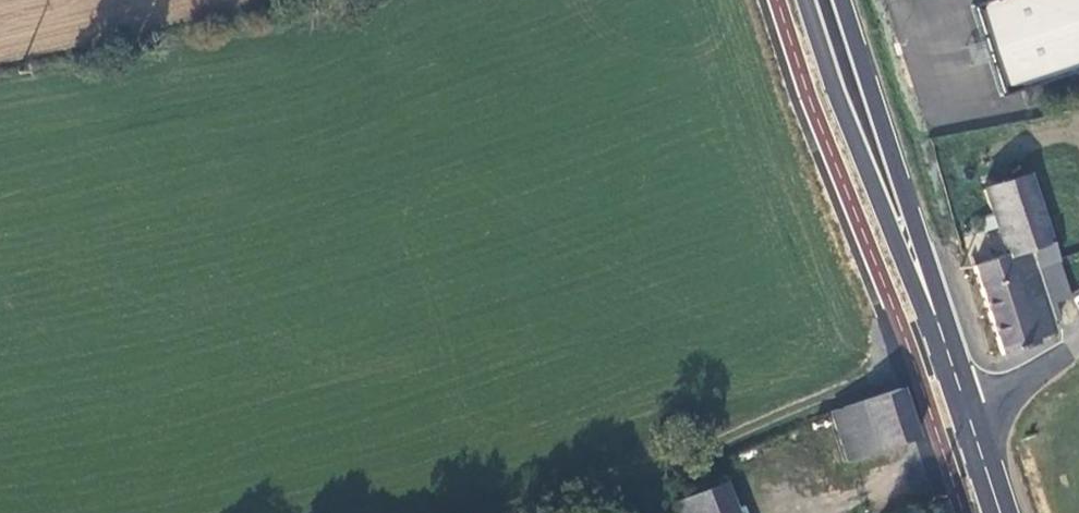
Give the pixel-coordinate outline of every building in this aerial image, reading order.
[(973,4),(1002,94),(1078,69),(1078,0),(984,0),(973,4)] [(1056,302),(1067,298),(1056,261),(1035,269),(1029,249),(1050,242),(1028,173),(981,188),(989,214),(979,218),(983,231),(994,228),(1003,257),(974,267),(1001,355),(1037,344),(1035,338),(1055,332),(1052,321),(1047,305),(1056,302)] [(1035,269),(1056,261),(1050,242),(1029,249),(1035,269)] [(1060,318),(1056,302),(1047,305),(1052,321),(1060,318)] [(902,387),(836,410),(851,459),(920,436),(902,387)] [(727,478),(675,498),(680,512),(740,512),(727,478)]
